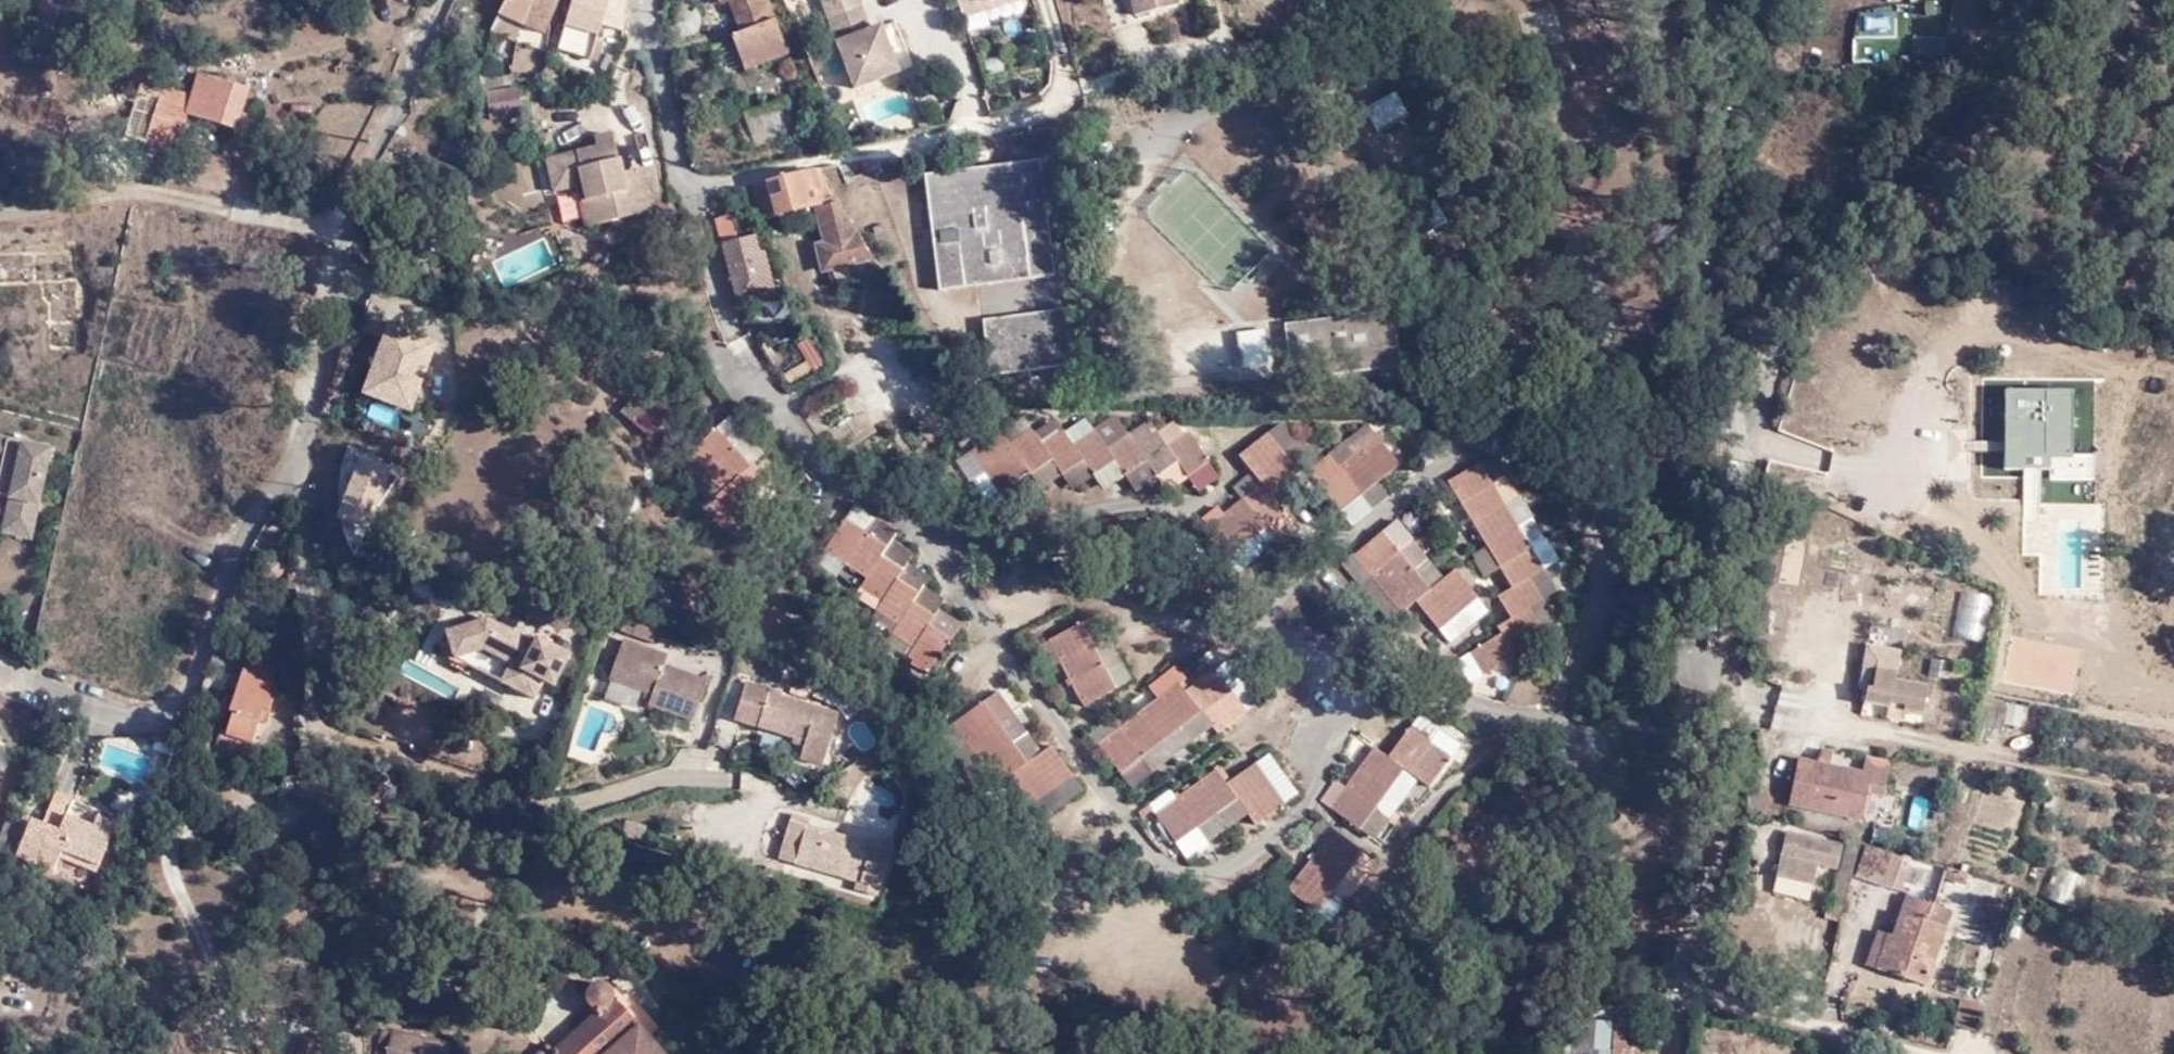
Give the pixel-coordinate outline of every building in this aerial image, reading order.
[(509,3),(502,17),(521,28),(534,0),(510,0),(509,3)] [(521,28),(542,39),(547,29),(560,0),(534,0),(521,28)] [(622,0),(574,0),(556,51),(588,62),(598,31),(620,37),(623,0),(622,0)] [(743,34),(769,27),(760,0),(732,0),(743,34)] [(826,19),(860,6),(858,0),(819,0),(826,19)] [(962,19),(986,12),(985,3),(993,0),(956,0),(962,19)] [(985,3),(986,12),(1021,0),(993,0),(985,3)] [(1139,15),(1180,4),(1179,0),(1135,0),(1139,15)] [(826,19),(835,43),(870,31),(860,6),(826,19)] [(512,43),(521,28),(502,17),(497,38),(512,45),(512,43)] [(743,34),(730,38),(739,70),(782,56),(774,25),(769,27),(743,34)] [(870,31),(835,43),(853,88),(896,73),(879,27),(870,31)] [(250,86),(204,71),(194,92),(166,84),(149,138),(178,147),(191,112),(251,130),(258,112),(244,108),(250,86)] [(1026,83),(1015,84),(1016,94),(1027,93),(1026,83)] [(521,87),(489,89),(491,119),(523,116),(521,87)] [(1377,131),(1411,115),(1399,90),(1365,105),(1377,131)] [(751,145),(804,132),(795,101),(746,113),(751,145)] [(595,146),(612,143),(610,134),(594,137),(595,146)] [(582,196),(574,197),(578,222),(644,210),(636,169),(617,172),(612,143),(595,146),(545,155),(549,185),(571,181),(580,179),(582,196)] [(1060,276),(1046,159),(932,175),(946,293),(1060,276)] [(818,170),(755,186),(763,216),(766,215),(783,211),(807,206),(818,204),(825,242),(820,243),(828,266),(867,257),(866,245),(818,170)] [(571,181),(574,197),(582,196),(580,179),(571,181)] [(783,211),(785,226),(812,220),(807,206),(783,211)] [(734,217),(721,221),(738,302),(769,294),(757,238),(741,243),(734,217)] [(418,251),(407,270),(416,275),(426,256),(418,251)] [(1075,365),(1068,308),(988,317),(994,374),(1075,365)] [(1289,379),(1395,367),(1390,312),(1285,326),(1289,379)] [(413,410),(441,339),(390,320),(362,391),(413,410)] [(1238,329),(1244,367),(1272,362),(1267,325),(1238,329)] [(858,345),(854,337),(844,341),(850,350),(858,345)] [(785,346),(794,376),(824,368),(816,338),(785,346)] [(2023,460),(2053,459),(2073,459),(2075,393),(2008,392),(2008,422),(2023,423),(2023,460)] [(2053,472),(2053,459),(2023,460),(2023,423),(2008,422),(2006,473),(2053,472)] [(675,437),(661,426),(644,446),(662,458),(675,437)] [(1262,447),(1293,488),(1305,478),(1276,438),(1262,447)] [(1398,465),(1378,439),(1320,484),(1341,508),(1398,465)] [(1204,469),(1183,442),(1165,456),(1156,444),(1137,458),(1127,443),(1107,456),(1096,444),(1080,458),(1071,443),(1051,457),(1036,443),(1014,460),(1002,445),(977,466),(1010,503),(1034,486),(1041,494),(1062,477),(1068,489),(1089,473),(1097,485),(1117,471),(1129,485),(1146,471),(1157,481),(1173,469),(1183,485),(1204,469)] [(46,455),(0,445),(0,501),(7,502),(2,521),(30,528),(46,455)] [(1267,510),(1293,488),(1262,447),(1231,469),(1251,495),(1196,539),(1219,569),(1276,523),(1267,510)] [(753,482),(715,448),(693,472),(728,504),(718,515),(739,534),(760,512),(742,494),(753,482)] [(339,516),(383,520),(389,458),(345,454),(339,516)] [(1554,564),(1486,465),(1454,487),(1519,584),(1504,598),(1518,616),(1507,623),(1513,629),(1483,649),(1497,671),(1526,652),(1523,646),(1548,628),(1537,609),(1550,599),(1538,576),(1554,564)] [(30,528),(2,521),(0,530),(0,538),(26,544),(30,528)] [(1287,538),(1276,523),(1219,569),(1231,583),(1287,538)] [(899,550),(863,529),(848,553),(887,580),(878,594),(895,605),(888,617),(913,633),(903,643),(927,659),(918,671),(934,682),(955,653),(937,640),(941,633),(921,617),(930,603),(906,584),(910,576),(894,564),(899,550)] [(1481,599),(1459,569),(1430,590),(1390,540),(1363,560),(1406,614),(1422,603),(1441,627),(1481,599)] [(1950,633),(1980,639),(1989,595),(1959,589),(1950,633)] [(550,660),(560,664),(567,652),(537,638),(533,642),(480,619),(441,635),(454,662),(534,697),(542,678),(550,660)] [(1088,630),(1124,692),(1142,682),(1105,620),(1088,630)] [(1091,711),(1124,692),(1088,630),(1057,649),(1091,711)] [(669,643),(649,636),(645,646),(667,652),(669,643)] [(676,668),(633,652),(619,692),(663,707),(660,717),(704,731),(718,691),(675,675),(676,668)] [(217,746),(249,758),(267,707),(274,708),(284,679),(279,677),(282,671),(253,659),(234,709),(237,711),(231,728),(225,727),(217,746)] [(542,678),(551,681),(560,664),(550,660),(542,678)] [(1212,717),(1223,731),(1227,735),(1259,710),(1224,672),(1193,696),(1183,684),(1107,750),(1134,782),(1212,717)] [(1928,689),(1916,687),(1914,694),(1880,690),(1881,675),(1877,675),(1874,693),(1867,693),(1865,706),(1893,710),(1894,705),(1909,707),(1908,712),(1925,715),(1928,689)] [(1899,676),(1895,676),(1881,675),(1880,690),(1914,694),(1916,687),(1900,685),(1899,676)] [(813,756),(835,763),(850,721),(781,698),(783,692),(762,686),(747,722),(771,730),(774,719),(798,728),(793,738),(816,746),(813,756)] [(1038,768),(1048,759),(1004,703),(991,712),(1038,768)] [(2007,703),(2003,726),(2018,728),(2022,705),(2007,703)] [(1906,722),(1908,712),(1909,707),(1894,705),(1893,710),(1891,719),(1906,722)] [(1059,751),(1048,759),(1038,768),(991,712),(962,734),(1004,792),(1023,778),(1046,809),(1083,782),(1059,751)] [(1144,793),(1223,731),(1212,717),(1134,782),(1144,793)] [(774,719),(771,730),(793,738),(798,728),(774,719)] [(1454,758),(1415,729),(1395,756),(1381,749),(1339,807),(1369,828),(1414,770),(1433,787),(1454,758)] [(832,772),(835,763),(813,756),(810,767),(832,772)] [(1258,766),(1288,804),(1299,796),(1268,758),(1258,766)] [(1261,827),(1288,804),(1258,766),(1227,790),(1218,782),(1164,824),(1190,855),(1246,810),(1256,821),(1261,827)] [(1863,824),(1866,805),(1870,783),(1862,781),(1861,780),(1799,766),(1789,807),(1863,824)] [(1870,783),(1866,805),(1883,809),(1891,771),(1866,767),(1861,780),(1862,781),(1870,783)] [(103,862),(120,822),(106,816),(101,828),(74,816),(83,797),(64,788),(53,819),(40,813),(24,853),(61,867),(70,849),(103,862)] [(1915,796),(1906,825),(1921,830),(1930,801),(1915,796)] [(795,800),(793,808),(810,814),(812,806),(795,800)] [(810,814),(793,808),(778,846),(833,863),(831,873),(874,884),(888,840),(810,814)] [(1199,866),(1256,821),(1246,810),(1190,855),(1199,866)] [(1328,913),(1373,851),(1345,831),(1301,891),(1328,913)] [(1840,844),(1788,831),(1781,854),(1816,865),(1833,869),(1840,844)] [(1855,875),(1861,850),(1850,847),(1843,871),(1855,875)] [(1816,865),(1781,854),(1776,868),(1812,878),(1816,865)] [(1914,882),(1919,866),(1899,861),(1897,869),(1869,861),(1862,885),(1900,896),(1904,880),(1914,882)] [(1836,898),(1849,900),(1855,875),(1843,871),(1836,898)] [(1780,875),(1776,893),(1817,900),(1821,882),(1780,875)] [(1901,941),(1892,972),(1928,981),(1948,909),(1905,898),(1893,938),(1901,941)] [(1652,918),(1654,902),(1643,901),(1641,915),(1652,918)] [(2057,916),(2041,911),(2039,922),(2054,927),(2057,916)] [(1875,968),(1892,972),(1901,941),(1893,938),(1884,936),(1875,968)] [(605,981),(599,982),(587,992),(587,1002),(597,1016),(553,1051),(555,1053),(663,1053),(605,981)] [(1958,1021),(1975,1026),(1982,1002),(1966,997),(1958,1021)] [(1597,1018),(1596,1050),(1613,1050),(1614,1018),(1597,1018)] [(395,1028),(385,1026),(377,1053),(389,1053),(395,1028)] [(310,1028),(301,1050),(310,1053),(323,1053),(328,1035),(310,1028)] [(395,1028),(389,1053),(447,1053),(450,1043),(395,1028)] [(1651,1039),(1626,1038),(1625,1053),(1651,1053),(1651,1039)]
